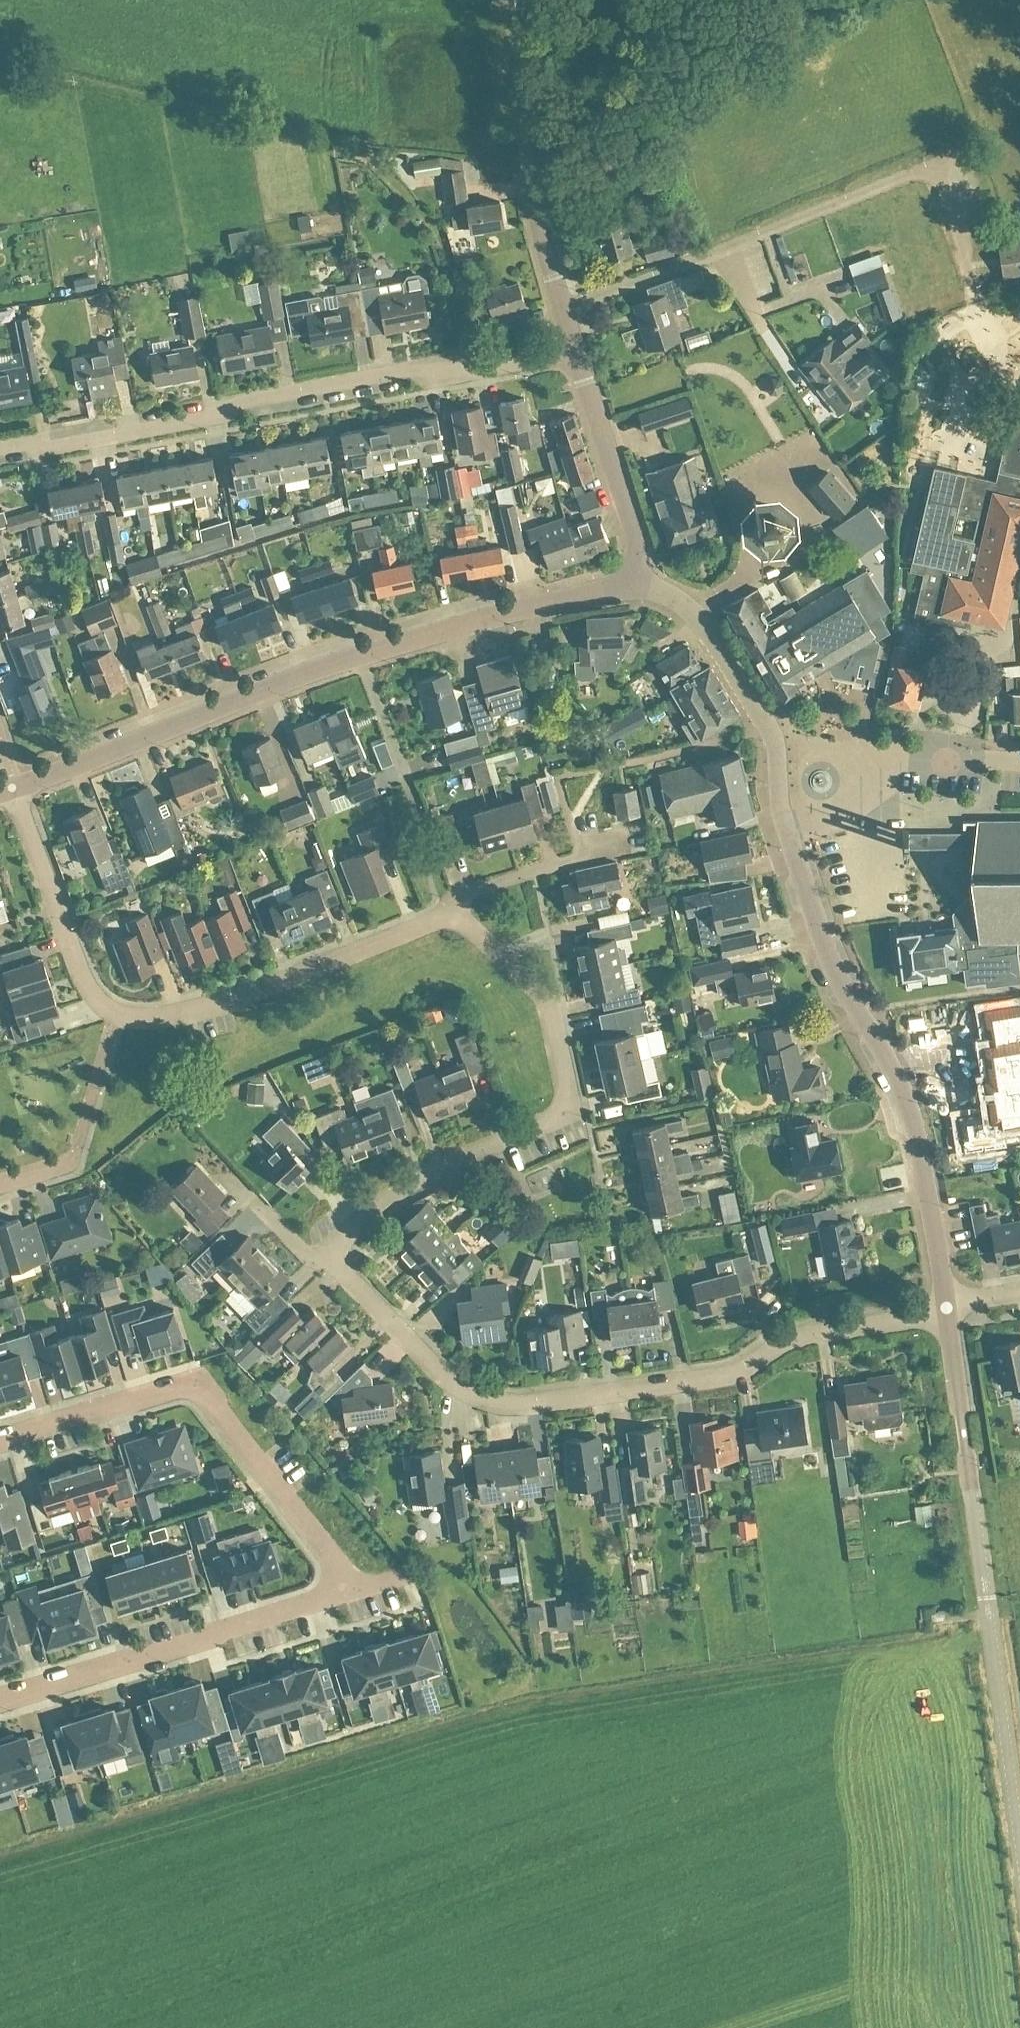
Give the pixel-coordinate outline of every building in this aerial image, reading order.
[(930,149),(933,157),(950,150),(946,142),(930,149)] [(439,158),(414,161),(416,178),(441,174),(443,203),(469,200),(465,169),(463,169),(462,160),(439,156),(439,158)] [(504,225),(500,201),(451,208),(454,228),(471,226),(471,230),(504,225)] [(298,216),(301,232),(313,230),(310,214),(298,216)] [(625,214),(595,222),(604,259),(635,252),(634,251),(645,249),(648,261),(676,254),(670,234),(632,244),(625,214)] [(847,227),(769,253),(780,284),(857,258),(847,227)] [(249,229),(229,233),(233,251),(253,247),(249,229)] [(254,244),(256,254),(271,251),(269,241),(254,244)] [(1000,246),(1004,276),(1019,273),(1019,242),(1000,246)] [(882,263),(853,274),(861,295),(890,284),(882,263)] [(374,265),(358,268),(360,280),(361,280),(361,283),(377,280),(374,265)] [(379,284),(362,288),(367,312),(382,309),(386,331),(429,324),(423,290),(428,289),(426,279),(419,274),(409,276),(405,282),(405,287),(380,292),(379,284)] [(679,277),(648,287),(652,299),(634,305),(649,349),(682,339),(672,309),(688,304),(679,277)] [(279,280),(258,284),(265,318),(285,315),(279,280)] [(485,290),(475,293),(478,306),(489,303),(497,327),(530,317),(526,305),(519,282),(508,285),(507,283),(485,290)] [(878,292),(888,321),(902,316),(892,287),(878,292)] [(367,312),(362,288),(336,292),(339,307),(325,309),(323,299),(319,296),(287,302),(287,301),(286,301),(292,335),(311,332),(313,343),(354,336),(350,315),(367,312)] [(102,310),(113,300),(106,292),(95,302),(102,310)] [(185,339),(206,334),(198,294),(177,298),(185,339)] [(835,339),(801,366),(817,387),(873,342),(858,323),(836,340),(835,339)] [(269,325),(218,335),(225,371),(276,361),(269,325)] [(101,352),(73,357),(78,383),(79,386),(83,387),(90,385),(92,396),(119,391),(117,378),(130,375),(123,337),(99,341),(101,352)] [(874,344),(873,342),(817,387),(840,415),(874,388),(866,377),(881,365),(868,348),(874,344)] [(20,346),(25,366),(28,381),(41,379),(34,343),(20,346)] [(193,346),(151,353),(157,384),(198,376),(193,346)] [(31,399),(28,381),(25,366),(0,371),(0,405),(31,399)] [(538,423),(530,424),(525,397),(501,402),(506,429),(516,427),(520,449),(543,444),(538,423)] [(671,421),(666,404),(651,409),(656,426),(671,421)] [(481,406),(453,411),(461,450),(473,448),(475,457),(500,452),(496,431),(486,433),(481,406)] [(880,406),(869,413),(877,425),(888,417),(880,406)] [(685,432),(711,423),(706,410),(680,419),(685,432)] [(551,459),(586,446),(574,412),(551,420),(560,446),(548,450),(551,459)] [(433,463),(430,451),(444,448),(438,414),(413,419),(420,452),(419,453),(422,466),(433,463)] [(420,452),(413,419),(389,423),(396,457),(419,453),(420,452)] [(396,457),(389,423),(365,428),(374,474),(385,472),(382,459),(396,457)] [(1011,424),(998,480),(936,465),(911,570),(925,573),(915,614),(967,627),(970,615),(1003,623),(1019,551),(1019,426),(1011,424)] [(374,474),(365,428),(341,432),(343,442),(347,465),(348,466),(361,463),(364,476),(374,474)] [(699,430),(700,443),(716,442),(715,429),(699,430)] [(302,440),(308,474),(332,469),(326,436),(302,440)] [(308,474),(302,440),(278,445),(284,478),(308,474)] [(338,443),(342,466),(347,465),(343,442),(338,443)] [(284,478),(278,445),(254,449),(262,492),(273,490),(270,481),(284,478)] [(517,446),(501,450),(508,480),(524,476),(517,446)] [(586,446),(551,459),(555,472),(568,467),(573,482),(596,474),(586,446)] [(262,492),(254,449),(230,454),(237,487),(251,485),(253,494),(262,492)] [(670,544),(692,537),(717,529),(693,457),(646,472),(670,544)] [(207,505),(205,491),(219,489),(213,458),(189,462),(195,493),(197,507),(207,505)] [(195,493),(189,462),(165,467),(171,497),(195,493)] [(456,467),(462,495),(471,494),(466,465),(456,467)] [(462,495),(456,467),(453,467),(453,466),(437,469),(443,499),(462,495)] [(171,497),(165,467),(141,471),(147,502),(171,497)] [(147,502),(141,471),(117,475),(122,506),(136,503),(139,516),(150,514),(147,502)] [(828,506),(833,512),(835,515),(853,499),(828,471),(810,487),(813,490),(816,493),(828,506)] [(0,473),(0,484),(19,483),(19,472),(0,473)] [(547,473),(529,474),(530,490),(548,489),(547,473)] [(97,518),(95,507),(107,505),(102,478),(75,484),(82,520),(89,519),(90,520),(97,518)] [(438,481),(426,483),(429,500),(441,498),(438,481)] [(493,481),(472,486),(473,493),(494,488),(493,481)] [(426,483),(425,482),(409,485),(413,504),(429,502),(429,500),(426,483)] [(82,520),(75,484),(48,489),(54,516),(66,513),(70,530),(76,529),(78,538),(93,535),(90,520),(89,519),(82,520)] [(397,488),(377,492),(380,504),(400,500),(397,488)] [(585,516),(603,510),(596,489),(578,495),(585,516)] [(377,492),(363,495),(365,506),(365,507),(380,504),(377,492)] [(327,502),(312,506),(316,518),(331,513),(327,502)] [(515,504),(503,507),(513,552),(527,549),(517,504),(515,504)] [(868,504),(833,527),(845,546),(854,548),(857,552),(884,535),(868,504)] [(316,518),(312,506),(297,511),(301,523),(316,518)] [(22,514),(26,527),(42,522),(38,507),(22,512),(22,514)] [(757,530),(765,538),(776,537),(785,528),(785,515),(776,508),(763,508),(756,518),(757,530)] [(479,538),(476,522),(474,510),(464,512),(467,524),(466,524),(469,540),(471,551),(475,573),(504,568),(500,546),(488,548),(486,536),(479,538)] [(108,544),(122,541),(116,511),(102,514),(108,544)] [(22,512),(6,517),(8,525),(10,532),(26,527),(22,514),(22,512)] [(266,521),(270,533),(294,525),(290,513),(266,521)] [(372,516),(352,520),(358,550),(384,544),(380,524),(373,525),(372,516)] [(568,526),(565,517),(565,516),(529,529),(535,546),(542,543),(546,553),(543,554),(541,559),(543,564),(547,567),(550,566),(551,568),(579,559),(568,526)] [(568,526),(579,559),(609,548),(598,516),(569,526),(565,517),(568,526)] [(270,533),(266,521),(252,525),(249,517),(235,522),(241,542),(270,533)] [(420,542),(431,543),(433,520),(423,519),(420,542)] [(61,546),(56,521),(42,525),(47,549),(55,547),(59,561),(65,559),(62,546),(61,546)] [(466,524),(454,526),(458,542),(469,540),(466,524)] [(308,530),(313,547),(332,541),(327,525),(308,530)] [(192,541),(202,538),(200,527),(190,530),(192,541)] [(232,531),(203,540),(207,553),(234,544),(232,531)] [(93,535),(78,538),(80,554),(96,551),(93,535)] [(207,553),(203,540),(180,547),(184,560),(207,553)] [(159,544),(161,553),(157,554),(161,567),(184,560),(180,547),(172,549),(170,541),(159,544)] [(379,549),(383,568),(374,570),(378,593),(414,585),(409,562),(398,565),(394,546),(379,549)] [(475,573),(471,551),(442,557),(446,579),(475,573)] [(157,553),(154,554),(125,563),(132,584),(163,574),(161,567),(157,554),(157,553)] [(331,559),(315,564),(319,576),(334,571),(331,559)] [(319,576),(315,564),(299,569),(302,582),(319,576)] [(766,614),(773,610),(759,587),(745,595),(726,606),(783,703),(802,692),(798,685),(830,666),(835,675),(856,680),(857,676),(870,680),(868,686),(870,686),(870,683),(878,685),(885,656),(879,655),(881,645),(877,638),(890,630),(882,615),(892,609),(867,568),(842,582),(796,610),(793,605),(769,620),(766,614)] [(18,594),(11,569),(0,572),(0,600),(18,595),(18,594)] [(274,573),(281,593),(292,589),(285,569),(274,573)] [(281,593),(274,573),(261,578),(266,591),(268,597),(281,593)] [(45,594),(58,590),(61,590),(57,576),(26,585),(27,592),(28,592),(26,586),(42,582),(45,594)] [(351,578),(322,587),(329,609),(358,600),(351,578)] [(18,595),(0,600),(0,629),(26,621),(22,608),(31,605),(29,599),(58,590),(45,594),(42,582),(26,586),(28,592),(27,592),(23,593),(18,594),(18,595)] [(252,586),(237,592),(242,604),(257,598),(252,585),(252,586)] [(329,609),(322,587),(293,596),(300,618),(329,609)] [(237,592),(221,597),(229,621),(217,625),(225,647),(254,636),(245,614),(242,604),(237,592)] [(86,606),(93,630),(116,622),(109,598),(86,606)] [(172,631),(160,600),(153,603),(165,633),(172,631)] [(165,633),(153,603),(147,605),(159,636),(165,633)] [(245,614),(254,636),(282,625),(273,604),(245,614)] [(52,611),(31,618),(34,630),(35,632),(49,628),(56,626),(52,611)] [(71,612),(55,618),(61,633),(77,626),(71,612)] [(588,617),(588,627),(581,628),(583,662),(577,662),(578,676),(582,680),(594,679),(598,675),(597,667),(617,666),(633,637),(624,638),(623,615),(588,617)] [(175,627),(180,639),(169,644),(177,665),(205,655),(197,633),(196,633),(192,621),(175,627)] [(26,649),(12,654),(24,684),(16,687),(30,723),(57,712),(43,676),(38,662),(43,660),(38,645),(37,644),(38,644),(35,632),(34,630),(21,634),(26,649)] [(94,636),(78,642),(85,660),(99,696),(126,685),(112,649),(101,653),(94,636)] [(169,644),(157,648),(154,640),(138,647),(140,654),(149,676),(177,665),(169,644)] [(672,687),(704,668),(687,644),(657,665),(672,687)] [(896,644),(883,697),(919,705),(927,670),(926,670),(929,657),(908,652),(909,647),(896,644)] [(484,690),(466,695),(477,732),(496,726),(492,715),(527,705),(513,656),(477,666),(484,690)] [(711,664),(704,668),(672,687),(671,688),(675,695),(676,695),(680,702),(691,695),(692,696),(696,693),(707,710),(730,696),(711,664)] [(1019,674),(1019,664),(997,666),(999,688),(1011,686),(1011,675),(1019,674)] [(447,673),(419,682),(431,725),(460,716),(447,673)] [(1010,691),(1011,720),(1019,719),(1019,676),(1018,676),(1019,691),(1010,691)] [(676,695),(675,695),(664,701),(673,715),(684,709),(689,717),(681,722),(693,742),(701,737),(702,738),(741,714),(730,696),(707,710),(696,693),(692,696),(691,695),(680,702),(676,695)] [(641,704),(625,712),(628,717),(640,721),(648,717),(641,704)] [(334,751),(341,769),(366,759),(345,707),(320,717),(334,751)] [(334,751),(320,717),(295,727),(308,761),(334,751)] [(439,738),(440,749),(472,744),(471,733),(439,738)] [(285,773),(271,737),(244,748),(258,784),(260,783),(285,773)] [(395,762),(385,738),(374,743),(383,766),(395,762)] [(543,741),(515,749),(517,759),(546,751),(543,741)] [(481,745),(448,753),(452,768),(484,759),(482,749),(481,745)] [(727,786),(747,781),(740,753),(660,773),(667,800),(706,791),(707,794),(711,793),(711,792),(727,788),(727,786)] [(171,777),(178,793),(169,797),(177,817),(197,809),(195,802),(209,797),(211,800),(214,802),(222,798),(223,794),(222,791),(224,791),(212,761),(171,777)] [(373,774),(347,785),(354,802),(380,792),(373,774)] [(539,782),(546,807),(559,804),(552,778),(539,782)] [(898,819),(913,818),(912,779),(897,779),(898,819)] [(500,805),(511,842),(536,834),(529,811),(543,807),(535,780),(521,784),(525,798),(500,805)] [(755,812),(747,781),(727,786),(727,788),(711,792),(711,793),(707,794),(706,791),(667,800),(671,816),(714,805),(717,821),(755,812)] [(325,784),(308,791),(319,817),(335,810),(325,784)] [(177,817),(163,823),(148,786),(139,790),(137,787),(134,786),(126,789),(125,792),(126,795),(122,797),(145,854),(171,843),(173,849),(188,844),(177,817)] [(637,788),(616,791),(620,817),(640,813),(637,788)] [(287,806),(280,809),(284,817),(273,822),(277,833),(314,818),(306,798),(287,806)] [(511,842),(500,805),(475,812),(486,849),(511,842)] [(115,836),(107,839),(94,808),(66,819),(84,863),(108,854),(114,871),(102,876),(109,891),(126,884),(130,893),(137,890),(115,836)] [(447,843),(460,839),(452,813),(439,817),(447,843)] [(963,821),(964,847),(978,847),(971,868),(974,895),(968,896),(953,913),(955,927),(958,968),(968,967),(970,984),(1019,978),(1017,960),(1019,959),(1018,951),(1019,950),(1019,821),(963,821)] [(367,851),(343,860),(358,898),(390,886),(376,853),(390,847),(380,824),(359,833),(367,851)] [(244,829),(229,836),(234,849),(250,842),(244,829)] [(913,830),(913,844),(952,844),(952,830),(913,830)] [(711,880),(729,879),(726,865),(752,859),(752,857),(755,854),(753,845),(749,843),(746,831),(702,841),(711,880)] [(203,840),(192,844),(199,863),(210,858),(203,840)] [(319,842),(311,845),(315,855),(323,852),(319,842)] [(914,845),(913,857),(951,858),(952,846),(914,845)] [(669,846),(658,848),(661,858),(671,856),(669,846)] [(325,852),(312,857),(317,869),(330,864),(325,852)] [(197,867),(192,855),(178,861),(183,873),(197,867)] [(236,881),(228,857),(218,860),(226,884),(236,881)] [(579,881),(564,884),(569,912),(585,909),(588,912),(594,910),(596,907),(609,904),(606,890),(621,887),(616,862),(577,869),(579,881)] [(294,895),(308,930),(332,921),(324,899),(336,894),(326,869),(305,877),(310,889),(294,895)] [(711,889),(685,895),(689,914),(696,913),(715,908),(721,931),(760,922),(752,884),(712,893),(711,889)] [(205,917),(204,918),(220,957),(246,946),(238,929),(250,924),(236,889),(217,897),(223,912),(206,919),(205,917)] [(308,930),(294,895),(279,902),(274,890),(252,899),(262,924),(275,918),(284,940),(308,930)] [(662,897),(650,899),(653,917),(665,915),(662,897)] [(161,918),(166,929),(158,932),(165,949),(172,946),(175,953),(186,949),(193,966),(218,956),(219,957),(220,957),(204,918),(188,924),(182,910),(161,918)] [(145,942),(156,938),(148,915),(128,922),(133,935),(114,942),(128,980),(155,971),(145,942)] [(601,941),(577,946),(583,972),(620,963),(615,938),(634,934),(631,921),(598,928),(601,941)] [(958,968),(955,927),(899,934),(904,975),(958,968)] [(0,954),(0,984),(8,981),(13,996),(51,984),(43,957),(22,964),(17,948),(0,954)] [(695,999),(715,995),(708,959),(688,963),(695,999)] [(620,963),(583,972),(588,997),(612,992),(615,1006),(643,1000),(640,987),(626,990),(620,963)] [(736,973),(716,977),(719,994),(740,990),(743,1004),(776,997),(770,966),(736,973)] [(21,1021),(11,1024),(16,1040),(45,1031),(58,1028),(57,1026),(45,1030),(41,1019),(43,1015),(53,1013),(59,1010),(51,984),(13,996),(21,1021)] [(689,991),(673,994),(676,1011),(693,1008),(689,991)] [(644,1032),(642,1019),(650,1018),(646,1002),(615,1009),(621,1035),(597,1040),(603,1065),(640,1057),(652,1054),(646,1031),(644,1032)] [(959,1115),(961,1124),(969,1122),(970,1132),(962,1134),(965,1151),(1007,1144),(1006,1141),(1019,1139),(1019,1003),(984,1009),(987,1026),(995,1025),(996,1035),(988,1036),(989,1042),(984,1043),(986,1052),(994,1050),(996,1060),(987,1061),(990,1076),(985,1077),(990,1110),(959,1115)] [(422,1013),(426,1023),(444,1016),(440,1006),(422,1013)] [(760,1046),(765,1045),(776,1097),(801,1091),(803,1099),(826,1094),(820,1067),(801,1071),(799,1062),(800,1061),(796,1043),(791,1044),(787,1025),(757,1032),(760,1046)] [(456,1036),(459,1045),(465,1061),(440,1071),(454,1110),(480,1101),(470,1074),(482,1069),(486,1068),(472,1031),(456,1036)] [(731,1035),(710,1040),(714,1058),(735,1053),(731,1035)] [(303,1062),(309,1081),(333,1072),(327,1053),(303,1062)] [(454,1110),(440,1071),(414,1080),(405,1056),(393,1061),(404,1090),(416,1086),(429,1120),(454,1110)] [(645,1082),(640,1057),(603,1065),(609,1091),(632,1085),(635,1099),(662,1093),(659,1079),(645,1082)] [(247,1081),(246,1097),(264,1099),(265,1082),(247,1081)] [(712,1084),(697,1087),(699,1096),(715,1093),(712,1084)] [(360,1114),(373,1150),(398,1140),(389,1118),(402,1113),(392,1087),(355,1101),(360,1114)] [(306,1096),(294,1100),(298,1115),(310,1111),(306,1096)] [(373,1150),(360,1114),(349,1118),(345,1108),(340,1107),(314,1117),(324,1143),(341,1137),(349,1159),(373,1150)] [(281,1118),(263,1135),(276,1149),(262,1162),(291,1191),(311,1171),(292,1152),(303,1141),(281,1118)] [(664,1122),(632,1129),(635,1143),(630,1144),(632,1152),(669,1143),(666,1131),(683,1127),(681,1118),(664,1122)] [(796,1146),(792,1147),(798,1176),(841,1168),(835,1138),(819,1141),(815,1120),(792,1125),(796,1146)] [(669,1143),(632,1152),(634,1160),(639,1158),(642,1172),(691,1160),(688,1151),(672,1154),(669,1143)] [(691,1162),(693,1169),(703,1166),(701,1159),(691,1162)] [(691,1160),(642,1172),(645,1184),(640,1185),(642,1193),(679,1184),(676,1173),(693,1169),(691,1160)] [(198,1165),(173,1189),(200,1217),(196,1220),(209,1233),(228,1215),(216,1203),(225,1194),(198,1165)] [(679,1184),(642,1193),(644,1201),(649,1200),(652,1213),(684,1206),(684,1205),(700,1201),(698,1192),(682,1196),(679,1184)] [(727,1217),(735,1216),(731,1194),(722,1196),(727,1217)] [(91,1195),(66,1203),(71,1217),(63,1220),(62,1219),(44,1224),(53,1255),(110,1237),(99,1199),(91,1195)] [(399,1211),(407,1220),(416,1230),(398,1247),(414,1266),(454,1232),(428,1202),(423,1196),(399,1211)] [(1001,1225),(999,1214),(987,1216),(984,1203),(970,1206),(975,1231),(992,1228),(1000,1266),(1008,1264),(1012,1266),(1018,1265),(1019,1263),(1019,1221),(1001,1225)] [(784,1236),(817,1229),(814,1212),(780,1219),(784,1236)] [(660,1215),(653,1216),(657,1231),(664,1230),(660,1215)] [(10,1268),(46,1257),(35,1221),(22,1225),(19,1217),(8,1221),(2,1218),(0,1218),(0,1236),(10,1268)] [(830,1277),(862,1271),(851,1221),(820,1227),(830,1277)] [(751,1227),(760,1262),(776,1258),(766,1223),(751,1227)] [(192,1229),(180,1240),(192,1252),(204,1241),(192,1229)] [(454,1232),(414,1266),(432,1286),(451,1270),(460,1281),(481,1263),(462,1241),(458,1230),(454,1232)] [(0,1236),(0,1271),(10,1268),(0,1236)] [(230,1292),(268,1257),(249,1237),(230,1255),(216,1241),(193,1263),(207,1278),(221,1265),(239,1284),(230,1292)] [(567,1239),(569,1255),(579,1254),(577,1238),(567,1239)] [(693,1281),(701,1312),(725,1307),(726,1309),(745,1305),(740,1284),(756,1280),(749,1252),(716,1260),(720,1275),(693,1281)] [(529,1254),(520,1277),(533,1282),(543,1259),(529,1254)] [(268,1257),(230,1292),(249,1312),(244,1317),(259,1332),(277,1315),(282,1310),(268,1296),(287,1277),(268,1257)] [(158,1261),(140,1268),(148,1289),(166,1282),(158,1261)] [(58,1274),(63,1290),(86,1283),(83,1271),(75,1273),(74,1269),(58,1274)] [(193,1283),(187,1275),(185,1273),(183,1275),(176,1280),(183,1290),(193,1283)] [(116,1276),(98,1281),(103,1297),(121,1291),(116,1276)] [(637,1286),(630,1286),(637,1339),(661,1336),(658,1310),(676,1308),(669,1280),(653,1282),(654,1285),(650,1289),(643,1287),(637,1286)] [(506,1284),(478,1287),(480,1299),(459,1302),(464,1343),(506,1337),(502,1311),(510,1310),(506,1284)] [(584,1286),(574,1287),(577,1307),(587,1305),(584,1286)] [(612,1294),(607,1291),(606,1287),(591,1289),(594,1318),(610,1316),(613,1342),(637,1339),(630,1286),(624,1288),(618,1290),(612,1294)] [(5,1296),(9,1308),(21,1304),(17,1292),(5,1296)] [(277,1315),(259,1332),(261,1335),(259,1338),(270,1350),(275,1355),(282,1348),(296,1361),(302,1355),(303,1356),(306,1353),(305,1353),(331,1328),(331,1327),(313,1308),(291,1329),(277,1315)] [(142,1348),(145,1356),(185,1344),(174,1309),(135,1321),(132,1310),(114,1315),(126,1353),(142,1348)] [(559,1324),(527,1329),(533,1365),(564,1360),(561,1344),(585,1340),(580,1309),(557,1312),(559,1324)] [(72,1335),(84,1374),(109,1367),(102,1345),(104,1342),(115,1338),(106,1310),(82,1317),(86,1331),(72,1335)] [(54,1325),(29,1333),(38,1362),(49,1358),(52,1360),(59,1382),(84,1374),(72,1335),(58,1339),(54,1325)] [(334,1325),(331,1327),(331,1328),(305,1353),(306,1353),(316,1365),(312,1368),(308,1382),(321,1396),(342,1376),(332,1366),(353,1346),(334,1325)] [(0,1353),(0,1374),(7,1398),(32,1390),(25,1368),(39,1364),(38,1362),(29,1333),(7,1340),(10,1350),(0,1353)] [(995,1346),(1004,1385),(1019,1381),(1019,1382),(1019,1340),(995,1346)] [(247,1368),(253,1363),(240,1350),(235,1355),(247,1368)] [(395,1417),(390,1383),(373,1386),(372,1376),(361,1365),(329,1396),(334,1401),(344,1400),(347,1423),(395,1417)] [(841,1398),(827,1400),(832,1436),(831,1436),(834,1456),(850,1453),(847,1433),(844,1418),(851,1417),(851,1418),(864,1416),(865,1424),(869,1427),(899,1423),(902,1419),(896,1373),(877,1376),(877,1379),(846,1384),(848,1398),(841,1399),(841,1398)] [(279,1379),(270,1389),(283,1401),(292,1392),(279,1379)] [(803,1405),(757,1411),(759,1427),(744,1429),(748,1462),(773,1458),(771,1446),(808,1441),(803,1405)] [(687,1489),(693,1488),(700,1487),(709,1485),(706,1461),(737,1457),(732,1423),(716,1425),(715,1419),(692,1422),(697,1461),(683,1463),(687,1489)] [(628,1512),(626,1499),(646,1496),(642,1470),(665,1467),(660,1427),(628,1431),(633,1464),(618,1466),(623,1499),(621,1500),(623,1513),(640,1511),(640,1510),(628,1512)] [(142,1485),(181,1473),(179,1465),(183,1458),(190,1455),(182,1429),(166,1434),(166,1433),(150,1438),(150,1439),(130,1445),(142,1485)] [(567,1476),(570,1475),(572,1487),(600,1483),(602,1498),(619,1496),(614,1462),(600,1464),(596,1435),(565,1440),(568,1458),(565,1458),(567,1476)] [(505,1449),(511,1497),(541,1493),(535,1445),(505,1449)] [(511,1497),(505,1449),(475,1453),(482,1501),(511,1497)] [(447,1515),(467,1512),(463,1483),(444,1486),(439,1451),(406,1455),(412,1501),(445,1496),(447,1515)] [(89,1465),(100,1500),(116,1495),(119,1506),(136,1501),(125,1464),(112,1467),(111,1462),(90,1468),(89,1465)] [(89,1465),(61,1473),(72,1509),(100,1500),(89,1465)] [(357,1465),(340,1469),(342,1478),(359,1474),(357,1465)] [(72,1509),(61,1473),(60,1474),(61,1477),(40,1483),(45,1499),(31,1504),(39,1531),(55,1526),(51,1515),(72,1509)] [(749,1479),(749,1499),(772,1499),(772,1478),(749,1479)] [(0,1483),(0,1525),(2,1525),(9,1547),(36,1539),(20,1488),(7,1492),(4,1482),(0,1483)] [(840,1495),(856,1493),(855,1484),(839,1486),(840,1495)] [(693,1488),(687,1489),(690,1514),(703,1512),(700,1487),(693,1488)] [(155,1490),(138,1494),(145,1518),(162,1513),(155,1490)] [(241,1497),(224,1502),(227,1510),(243,1505),(241,1497)] [(916,1505),(918,1522),(926,1521),(926,1524),(933,1523),(931,1503),(916,1505)] [(642,1524),(640,1511),(623,1513),(625,1527),(642,1524)] [(197,1541),(215,1535),(208,1512),(190,1517),(197,1541)] [(125,1532),(132,1530),(128,1518),(117,1522),(120,1534),(125,1532)] [(81,1539),(94,1535),(90,1523),(78,1526),(81,1539)] [(166,1525),(158,1527),(161,1539),(169,1536),(166,1525)] [(161,1539),(158,1527),(150,1530),(154,1541),(161,1539)] [(119,1539),(122,1551),(130,1548),(129,1543),(127,1537),(119,1539)] [(122,1551),(119,1539),(111,1542),(115,1553),(122,1551)] [(224,1577),(227,1589),(279,1573),(275,1558),(279,1557),(274,1541),(270,1543),(269,1540),(217,1556),(218,1559),(214,1560),(220,1579),(224,1577)] [(166,1555),(177,1591),(198,1585),(187,1548),(166,1555)] [(177,1591),(166,1555),(147,1561),(158,1597),(177,1591)] [(147,1561),(127,1567),(138,1603),(158,1597),(147,1561)] [(138,1603),(127,1567),(106,1573),(118,1609),(138,1603)] [(59,1594),(72,1636),(80,1634),(82,1639),(99,1634),(90,1607),(104,1603),(94,1571),(75,1577),(72,1582),(75,1590),(59,1594)] [(633,1573),(636,1592),(652,1590),(650,1571),(633,1573)] [(72,1636),(59,1594),(44,1599),(42,1591),(37,1588),(17,1594),(27,1626),(41,1622),(49,1649),(66,1644),(64,1639),(72,1636)] [(698,1588),(684,1590),(685,1596),(699,1594),(698,1588)] [(0,1609),(0,1658),(4,1657),(5,1662),(22,1657),(13,1628),(26,1624),(18,1597),(3,1601),(5,1608),(0,1609)] [(684,1607),(701,1605),(700,1598),(683,1600),(684,1607)] [(573,1603),(575,1618),(593,1615),(591,1600),(573,1603)] [(532,1619),(544,1617),(542,1604),(529,1606),(532,1619)] [(429,1630),(407,1637),(422,1685),(431,1682),(427,1670),(440,1666),(439,1664),(443,1663),(439,1650),(435,1651),(429,1630)] [(386,1640),(398,1679),(410,1676),(413,1688),(422,1685),(407,1637),(387,1643),(386,1640)] [(386,1640),(365,1647),(381,1698),(390,1695),(386,1683),(398,1679),(386,1640)] [(345,1656),(348,1667),(337,1671),(344,1695),(355,1691),(356,1692),(368,1688),(372,1700),(381,1698),(365,1647),(364,1647),(365,1650),(345,1656)] [(294,1668),(294,1669),(309,1720),(318,1717),(314,1705),(327,1701),(316,1665),(295,1671),(294,1668)] [(294,1669),(273,1675),(285,1714),(296,1710),(300,1723),(309,1720),(294,1669)] [(285,1714),(273,1675),(272,1675),(273,1678),(253,1684),(268,1732),(276,1730),(273,1718),(285,1714)] [(184,1686),(175,1689),(189,1734),(214,1727),(215,1731),(230,1726),(222,1700),(209,1704),(201,1680),(197,1682),(194,1678),(185,1681),(184,1686)] [(268,1732),(253,1684),(232,1691),(243,1727),(255,1723),(259,1735),(268,1732)] [(189,1734),(175,1689),(169,1690),(165,1687),(156,1690),(155,1694),(152,1695),(156,1711),(154,1715),(144,1718),(153,1747),(167,1743),(166,1741),(189,1734)] [(119,1726),(113,1707),(102,1711),(101,1707),(87,1711),(103,1761),(126,1753),(129,1762),(145,1757),(135,1724),(123,1728),(119,1726)] [(103,1761),(87,1711),(74,1715),(75,1719),(64,1722),(69,1741),(67,1745),(57,1748),(64,1773),(103,1761)] [(14,1786),(56,1774),(48,1746),(31,1752),(25,1734),(15,1737),(14,1733),(0,1738),(0,1740),(14,1786)] [(14,1786),(0,1740),(0,1791),(14,1786)] [(78,1789),(67,1792),(75,1820),(87,1816),(78,1789)]
